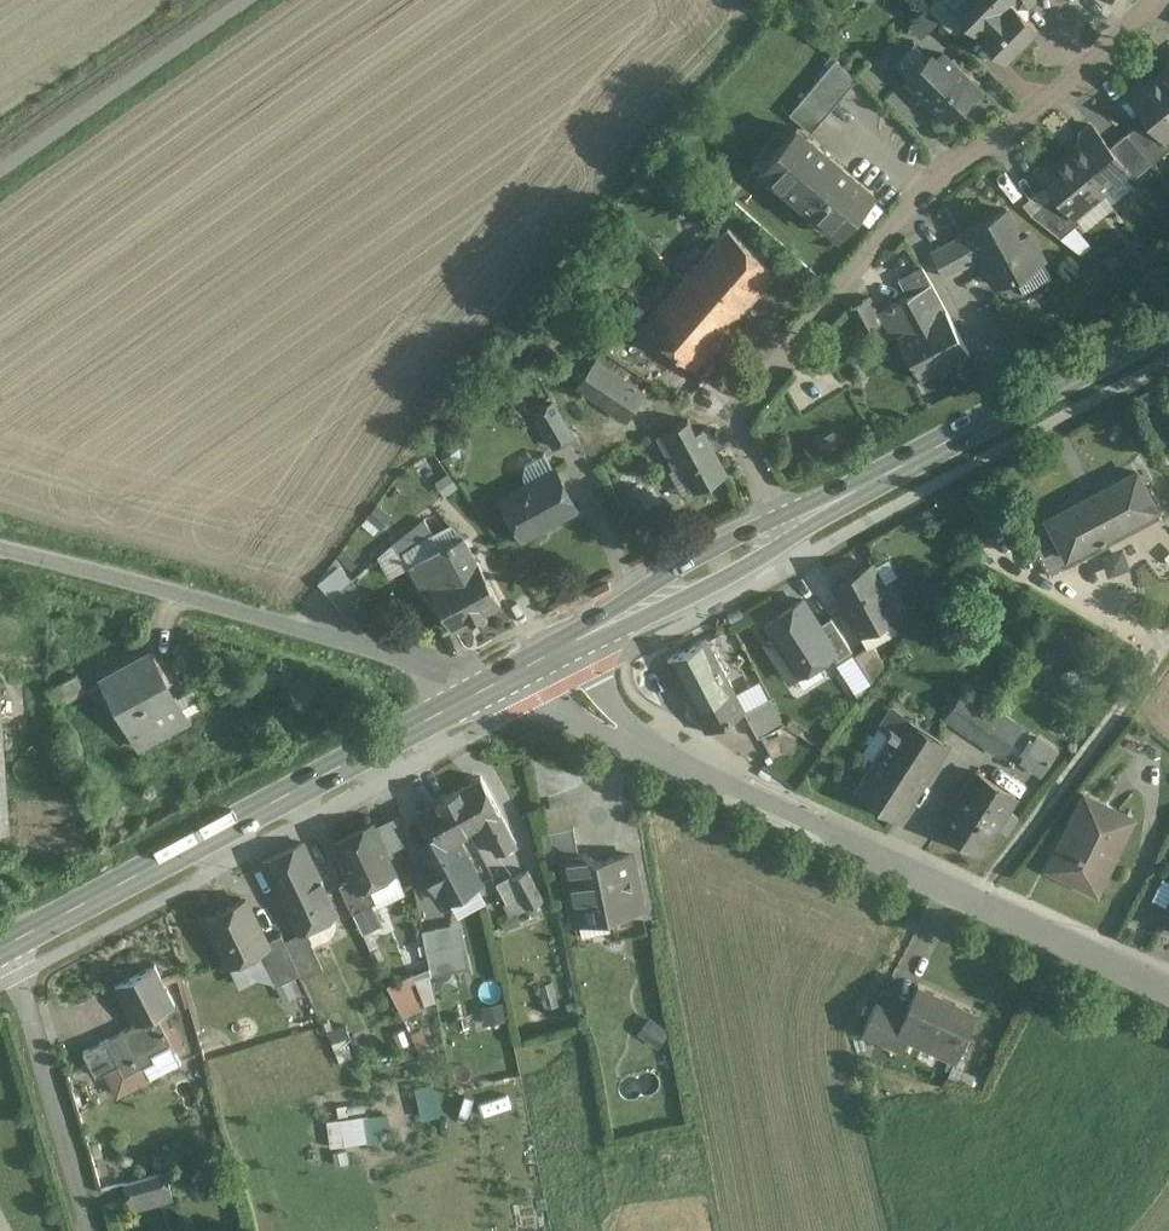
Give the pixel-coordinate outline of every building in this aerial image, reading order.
[(927,7),(939,19),(955,36),(968,23),(956,12),(957,11),(946,0),(934,0),(927,7)] [(1008,0),(968,0),(957,11),(956,12),(968,23),(1006,61),(1038,30),(1017,9),(1008,0)] [(1017,9),(1022,4),(1028,5),(1033,0),(1008,0),(1017,9)] [(927,7),(909,26),(921,38),(939,19),(927,7)] [(893,39),(876,21),(867,30),(884,48),(893,39)] [(979,88),(944,54),(930,68),(921,60),(906,76),(949,119),(979,88)] [(835,59),(789,114),(811,133),(856,79),(835,59)] [(1159,76),(1168,88),(1168,68),(1159,76)] [(1147,86),(1136,85),(1127,93),(1146,117),(1164,138),(1165,137),(1168,134),(1168,88),(1159,76),(1147,86)] [(1126,133),(1151,163),(1168,148),(1168,142),(1165,137),(1164,138),(1146,117),(1126,133)] [(1110,147),(1091,124),(1082,132),(1081,143),(1068,153),(1101,192),(1110,203),(1133,185),(1123,173),(1127,170),(1128,169),(1110,147)] [(873,194),(795,128),(762,167),(840,233),(873,194)] [(1126,133),(1110,147),(1128,169),(1127,170),(1133,177),(1151,163),(1126,133)] [(1068,153),(1056,163),(1045,162),(1036,170),(1055,192),(1073,215),(1074,214),(1101,192),(1068,153)] [(1073,215),(1055,192),(1030,212),(1061,237),(1078,250),(1086,244),(1086,240),(1074,226),(1080,221),(1074,214),(1073,215)] [(1006,209),(966,230),(967,232),(958,237),(972,261),(980,256),(996,285),(1042,259),(1028,234),(1022,238),(1006,209)] [(778,272),(728,228),(696,265),(746,309),(778,272)] [(972,261),(958,237),(943,245),(956,269),(972,261)] [(956,269),(943,245),(930,252),(944,276),(956,269)] [(746,309),(696,265),(645,323),(695,367),(746,309)] [(969,353),(922,268),(900,280),(904,288),(908,296),(946,366),(969,353)] [(904,288),(889,296),(894,304),(908,296),(904,288)] [(908,296),(894,304),(889,296),(879,302),(891,325),(893,324),(922,378),(946,366),(908,296)] [(870,297),(850,307),(862,331),(882,320),(870,297)] [(639,383),(644,374),(604,347),(598,356),(639,383)] [(596,358),(578,385),(626,416),(644,390),(596,358)] [(553,401),(535,412),(554,445),(572,434),(553,401)] [(726,474),(703,430),(696,433),(688,418),(658,434),(675,466),(681,463),(695,490),(726,474)] [(556,470),(502,499),(522,535),(575,506),(556,470)] [(1138,470),(1047,517),(1072,564),(1162,517),(1138,470)] [(390,515),(377,504),(368,515),(380,526),(390,515)] [(424,519),(392,544),(402,556),(433,534),(424,519)] [(501,605),(464,535),(463,536),(454,526),(435,537),(440,548),(454,573),(477,617),(501,605)] [(440,548),(411,565),(425,591),(430,588),(453,631),(477,617),(454,573),(440,548)] [(872,562),(833,583),(860,632),(899,611),(872,562)] [(338,566),(318,583),(330,597),(351,580),(338,566)] [(351,580),(330,597),(343,612),(363,594),(351,580)] [(839,649),(805,597),(766,623),(800,675),(839,649)] [(745,710),(707,638),(667,659),(706,731),(745,711),(745,710)] [(872,642),(854,653),(872,681),(885,663),(872,642)] [(153,654),(102,681),(138,748),(189,720),(187,716),(177,698),(153,654)] [(77,674),(47,690),(56,708),(86,692),(77,674)] [(964,688),(944,717),(972,736),(992,707),(964,688)] [(195,689),(177,698),(187,716),(205,707),(195,689)] [(770,696),(745,710),(745,711),(758,737),(784,723),(770,696)] [(1020,726),(992,707),(972,736),(1000,755),(1020,726)] [(906,720),(860,790),(898,814),(943,744),(906,720)] [(0,737),(0,830),(8,830),(3,737),(0,737)] [(1037,737),(1021,761),(1041,775),(1057,751),(1037,737)] [(86,761),(72,766),(76,778),(90,773),(86,761)] [(1016,797),(976,771),(940,827),(980,853),(1016,797)] [(484,774),(448,795),(468,831),(483,822),(498,851),(519,839),(484,774)] [(1115,811),(1081,794),(1059,838),(1068,842),(1054,869),(1094,889),(1109,858),(1095,851),(1115,811)] [(448,795),(416,812),(435,849),(456,838),(468,831),(448,795)] [(567,802),(544,807),(548,831),(572,827),(567,802)] [(396,814),(376,823),(387,849),(401,843),(396,814)] [(372,823),(335,841),(352,878),(358,890),(370,884),(395,872),(372,823)] [(548,831),(542,833),(548,861),(562,858),(579,854),(574,826),(572,827),(548,831)] [(480,883),(456,838),(435,849),(424,855),(423,858),(426,864),(423,865),(437,891),(440,890),(446,901),(480,883)] [(303,844),(265,862),(298,932),(336,914),(303,844)] [(586,853),(579,855),(579,854),(562,858),(575,923),(609,916),(609,913),(598,861),(597,861),(586,853)] [(630,854),(598,861),(609,913),(641,907),(630,854)] [(530,868),(510,878),(508,874),(495,880),(507,901),(504,903),(512,918),(547,898),(530,868)] [(370,884),(358,890),(352,878),(339,885),(353,913),(378,901),(370,884)] [(246,900),(206,919),(229,965),(257,951),(268,946),(266,941),(246,900)] [(451,926),(423,932),(431,974),(460,969),(451,926)] [(281,934),(266,941),(268,946),(257,951),(274,986),(300,974),(281,934)] [(155,965),(115,986),(135,1025),(121,1032),(140,1067),(143,1065),(155,1060),(149,1049),(168,1040),(173,1050),(175,1049),(157,1015),(176,1005),(155,965)] [(389,981),(400,1013),(420,1006),(409,974),(389,981)] [(978,1017),(921,987),(905,1018),(898,1032),(913,1039),(955,1061),(978,1017)] [(905,1018),(879,1005),(866,1031),(907,1052),(913,1039),(898,1032),(905,1018)] [(669,1032),(655,1022),(644,1036),(658,1046),(669,1032)] [(331,1029),(339,1058),(354,1054),(346,1025),(331,1029)] [(121,1032),(106,1040),(118,1065),(124,1075),(140,1067),(121,1032)] [(106,1040),(83,1051),(96,1076),(107,1071),(118,1065),(106,1040)] [(124,1075),(118,1065),(107,1071),(118,1094),(150,1078),(143,1065),(140,1067),(124,1075)] [(343,1143),(386,1140),(384,1112),(341,1115),(343,1143)] [(166,1173),(124,1184),(128,1201),(170,1190),(166,1173)]
